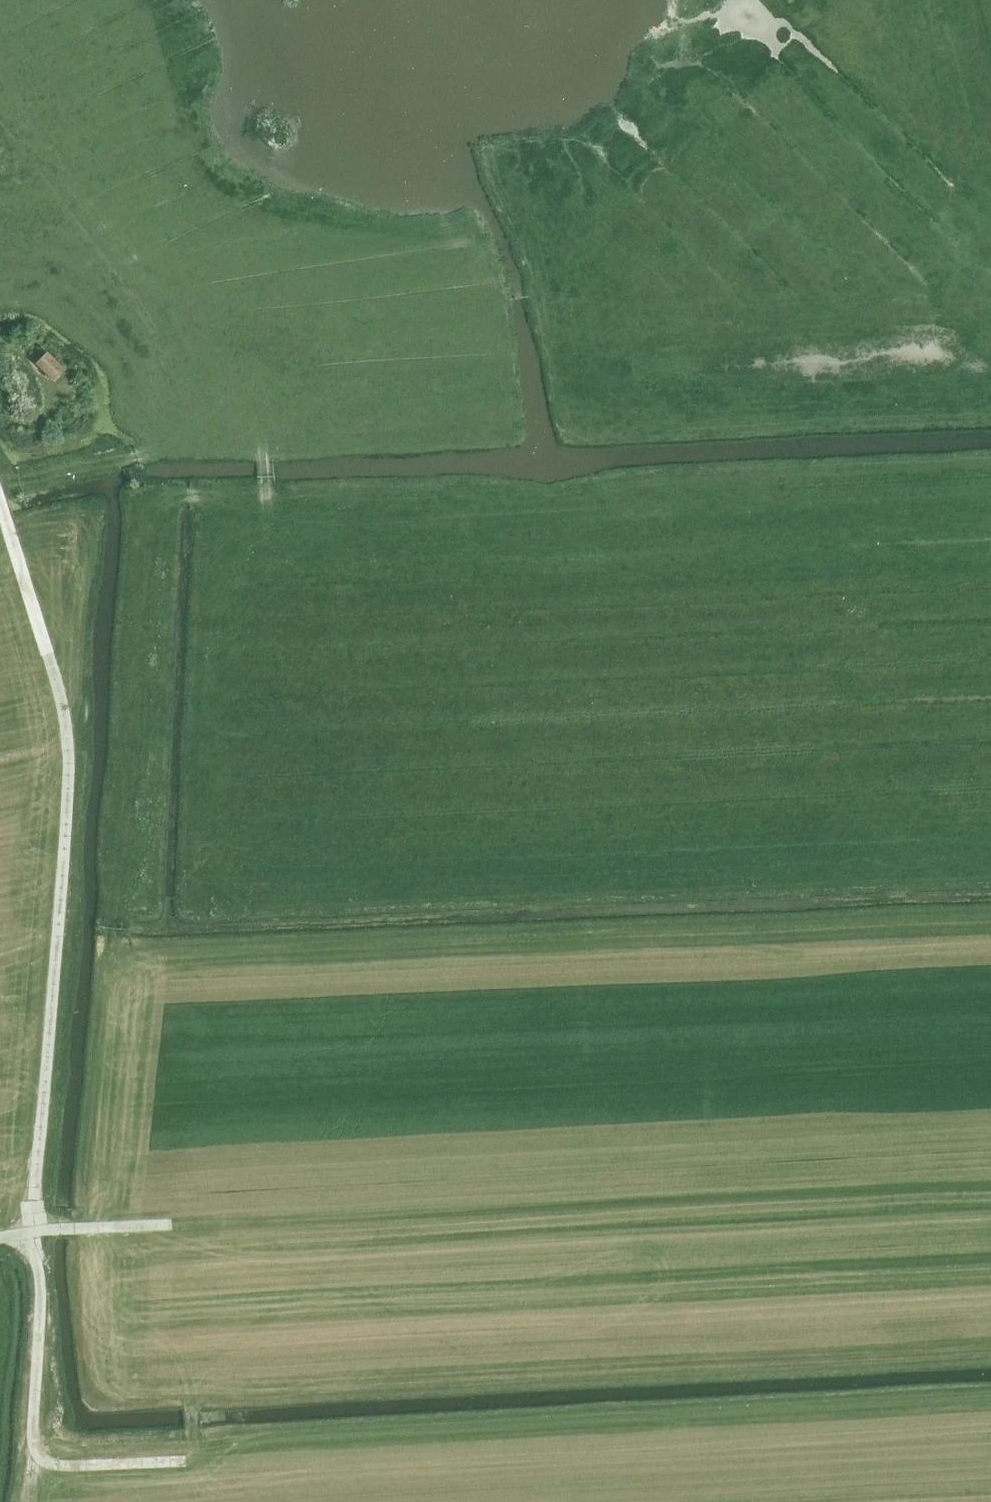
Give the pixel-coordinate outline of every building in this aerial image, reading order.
[(64,374),(46,357),(39,365),(57,381),(64,374)]
